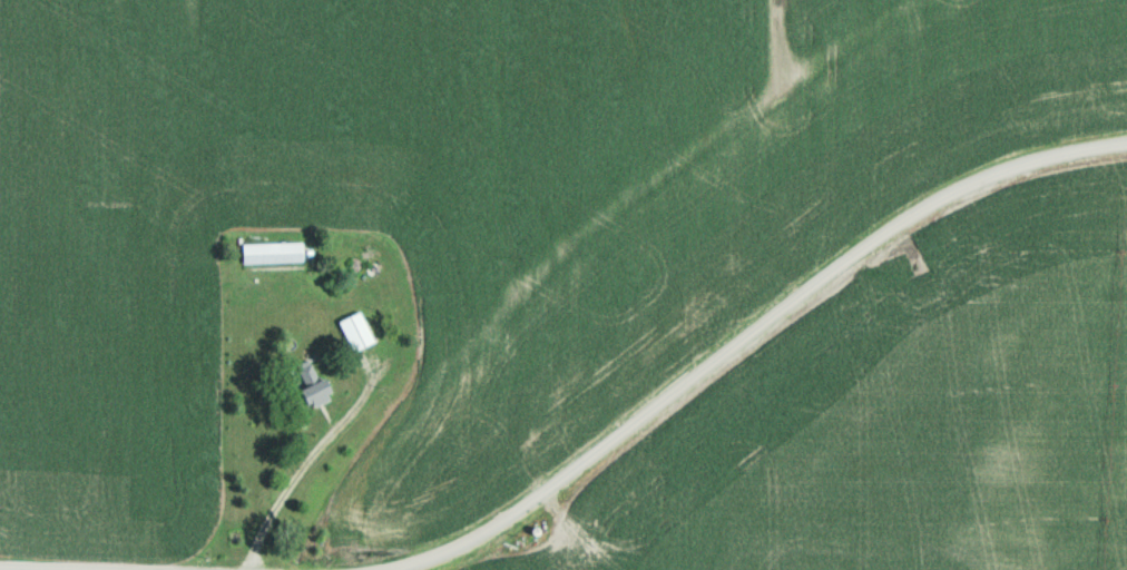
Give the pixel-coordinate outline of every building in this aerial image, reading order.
[(244,242),(244,263),(308,262),(307,242),(244,242)] [(381,341),(365,309),(341,321),(356,353),(381,341)] [(321,383),(312,359),(298,364),(307,388),(303,389),(309,405),(321,401),(323,405),(330,403),(329,400),(343,395),(336,377),(321,383)]
